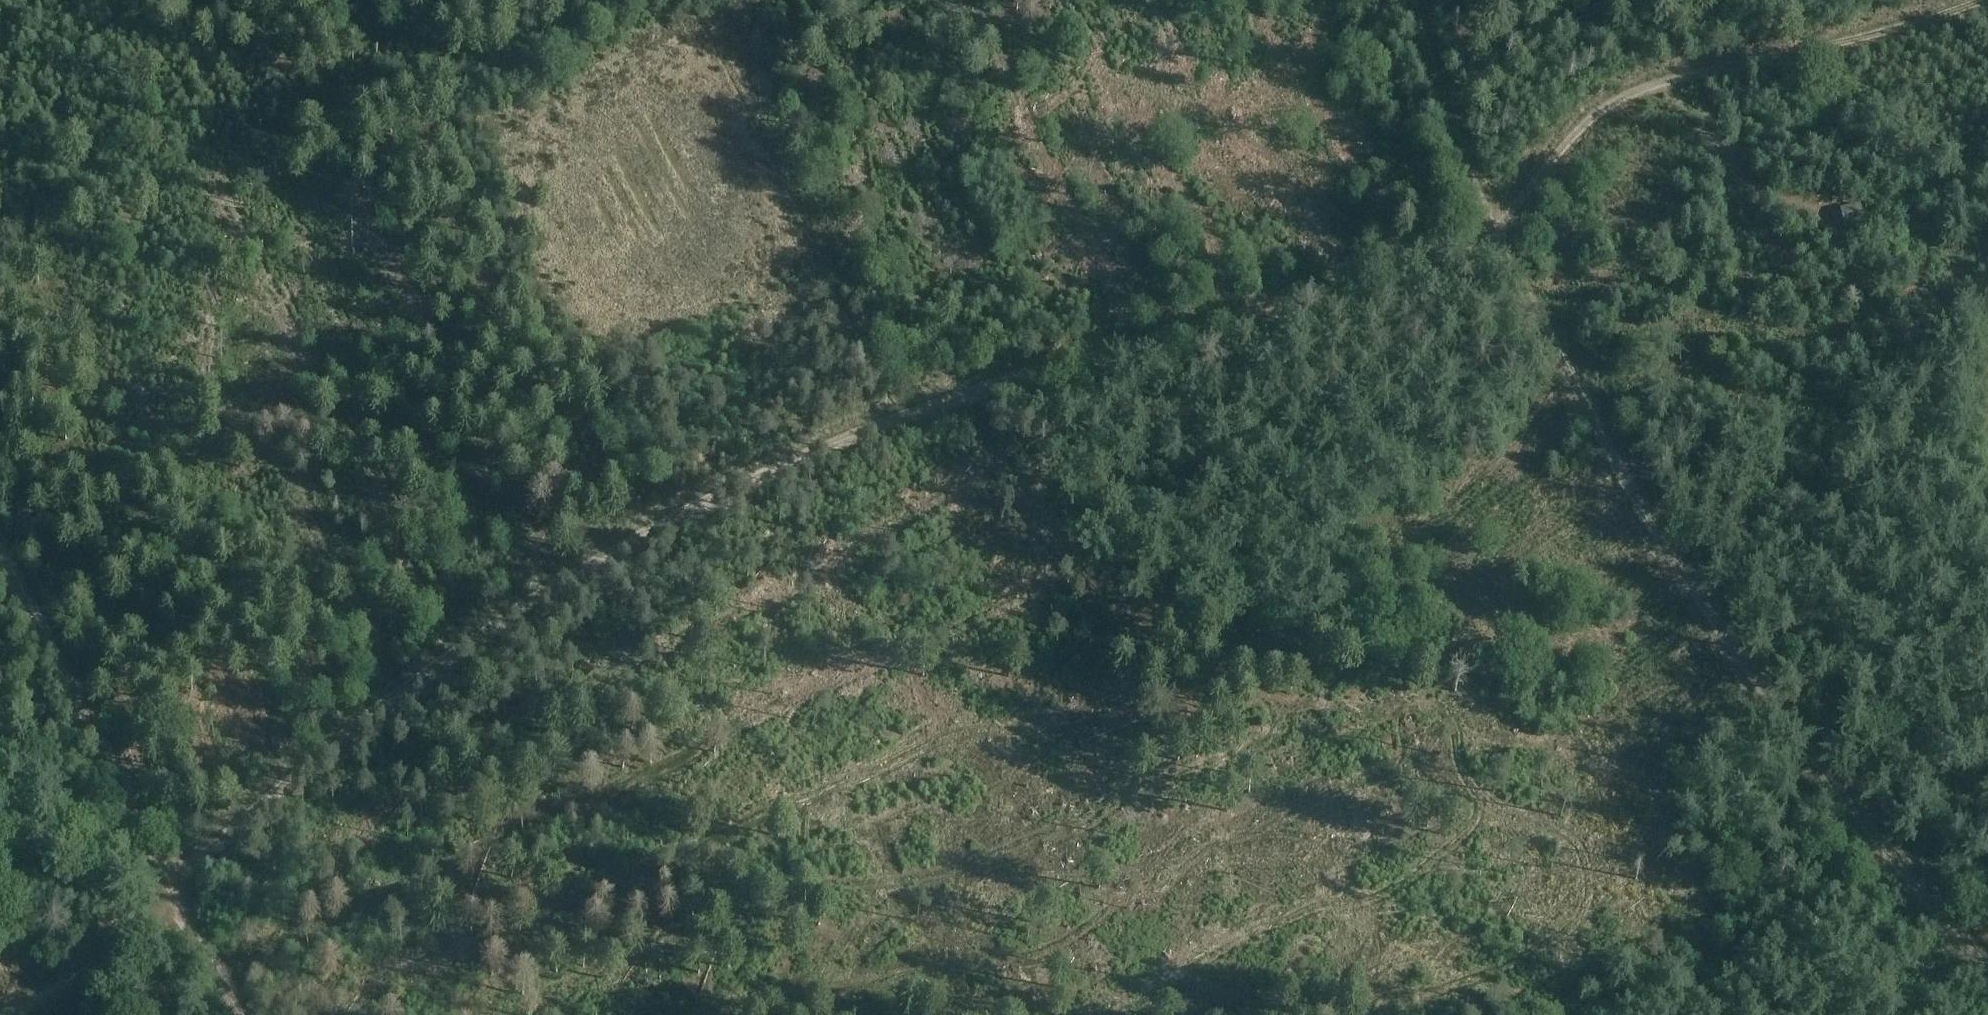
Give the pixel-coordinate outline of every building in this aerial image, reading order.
[(1859,204),(1839,209),(1844,227),(1864,222),(1859,204)]
